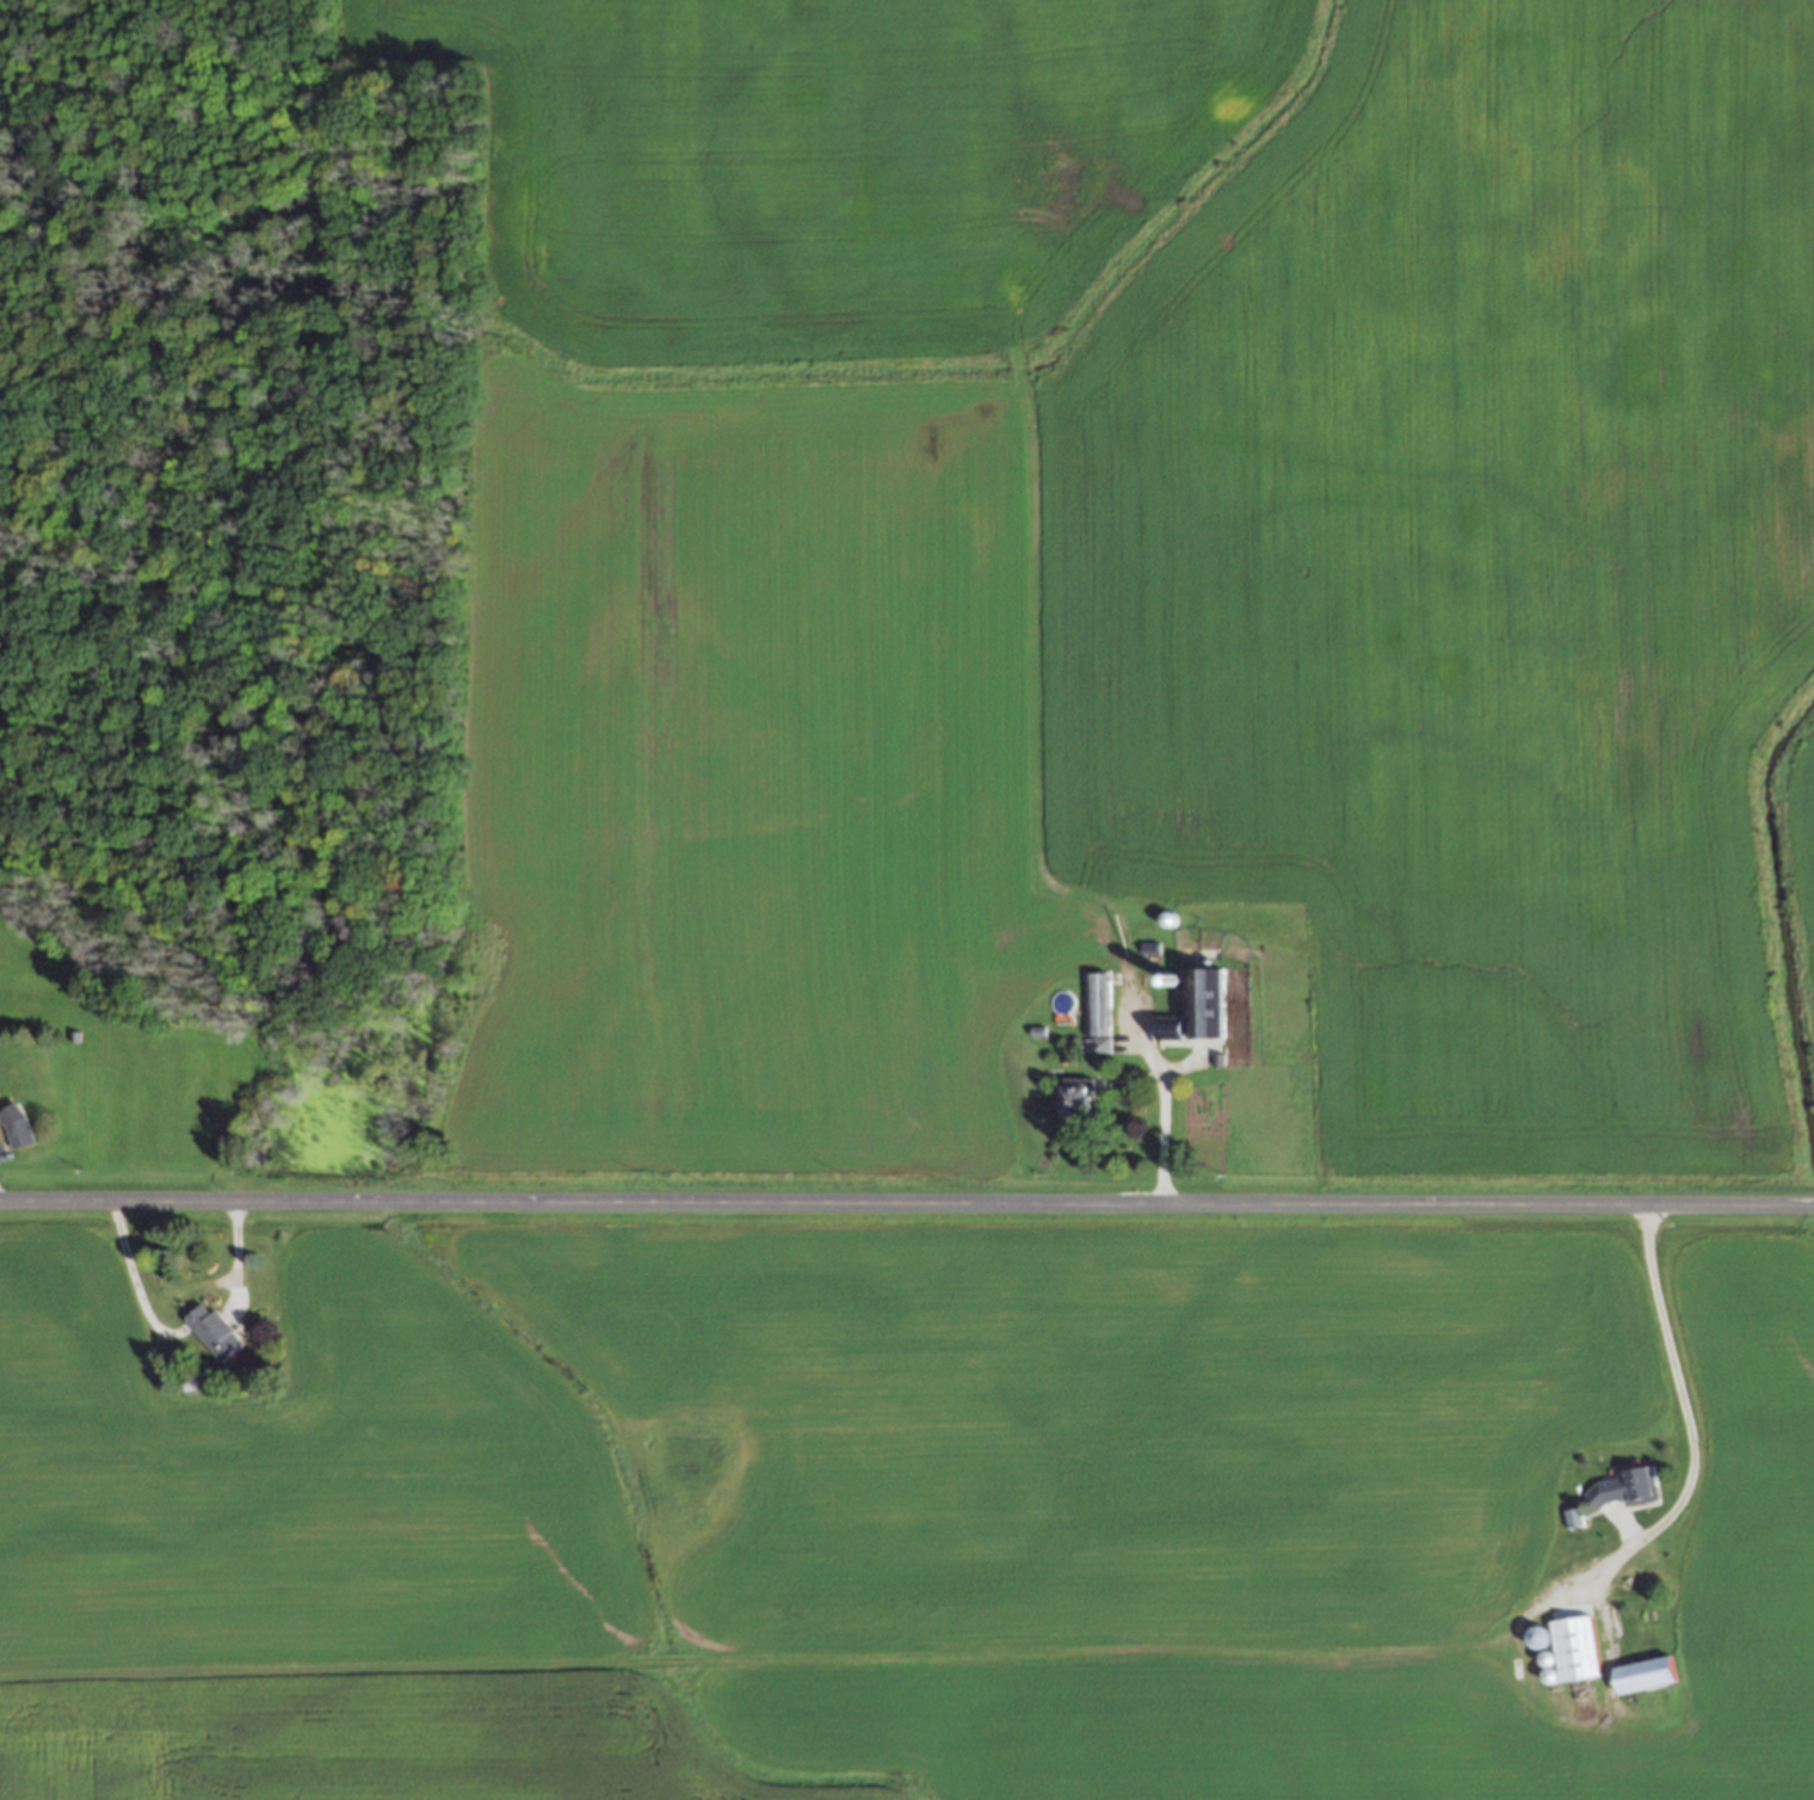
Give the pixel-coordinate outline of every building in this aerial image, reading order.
[(1194,969),(1194,1038),(1222,1038),(1222,969),(1194,969)] [(1091,1051),(1109,1051),(1108,973),(1084,973),(1084,1036),(1091,1036),(1091,1051)] [(1151,1038),(1180,1038),(1180,1017),(1151,1017),(1151,1038)] [(1089,1078),(1057,1078),(1057,1120),(1089,1120),(1089,1078)] [(16,1102),(0,1109),(0,1124),(13,1150),(34,1140),(16,1102)] [(182,1319),(220,1361),(241,1343),(203,1300),(182,1319)] [(1656,1498),(1650,1466),(1619,1471),(1620,1479),(1584,1485),(1588,1509),(1656,1498)] [(1590,1615),(1548,1620),(1556,1682),(1598,1677),(1590,1615)] [(1672,1683),(1668,1656),(1608,1666),(1613,1693),(1672,1683)]
